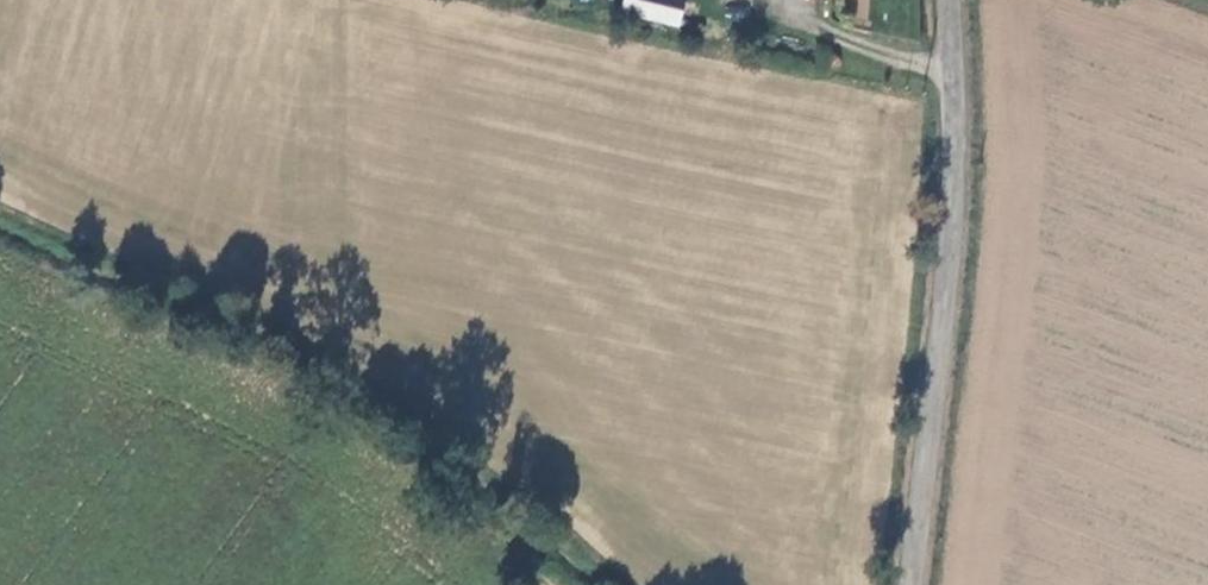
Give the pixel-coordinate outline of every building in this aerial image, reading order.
[(615,20),(663,28),(667,8),(622,0),(619,0),(615,20)]
